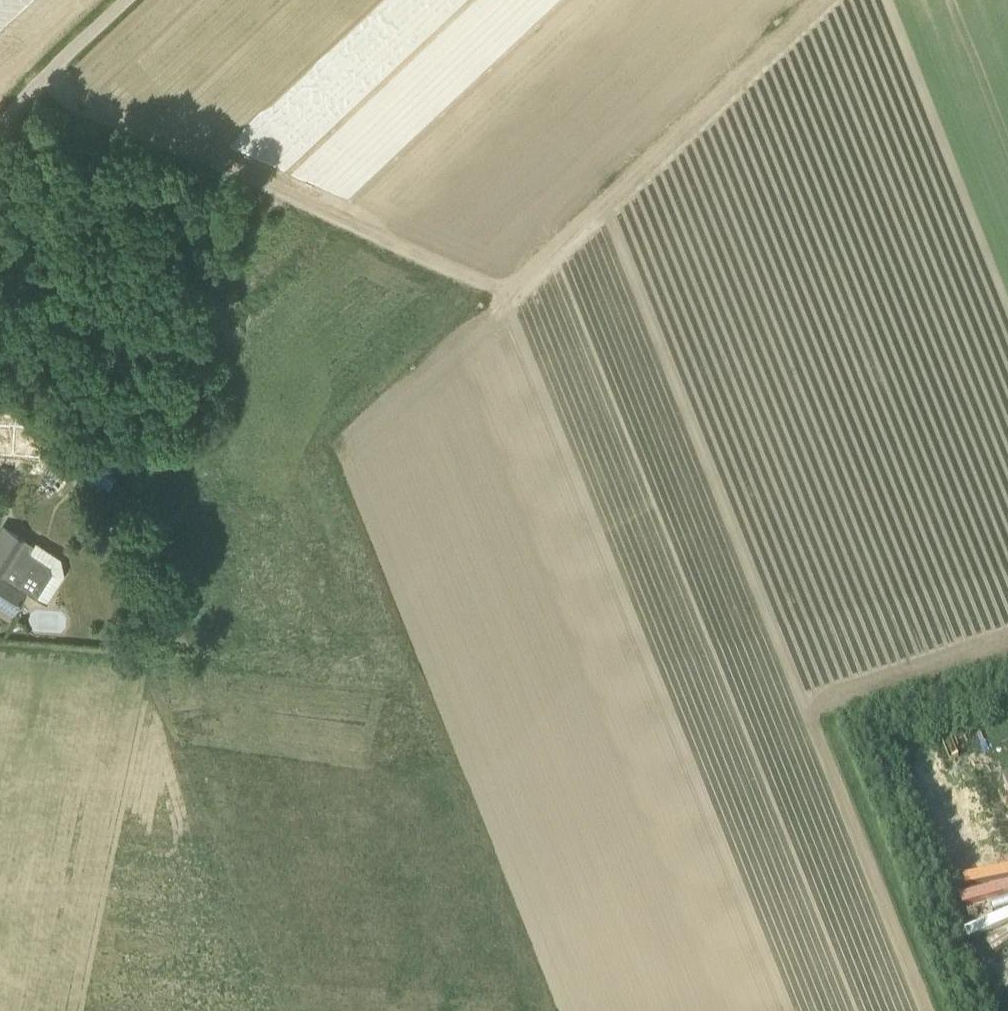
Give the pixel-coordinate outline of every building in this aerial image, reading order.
[(55,465),(57,435),(0,431),(0,462),(55,465)] [(74,467),(100,491),(114,476),(89,452),(74,467)] [(0,532),(0,605),(12,613),(27,590),(36,596),(52,571),(50,566),(32,553),(23,547),(27,541),(16,534),(18,532),(15,530),(13,532),(4,526),(0,532)]
